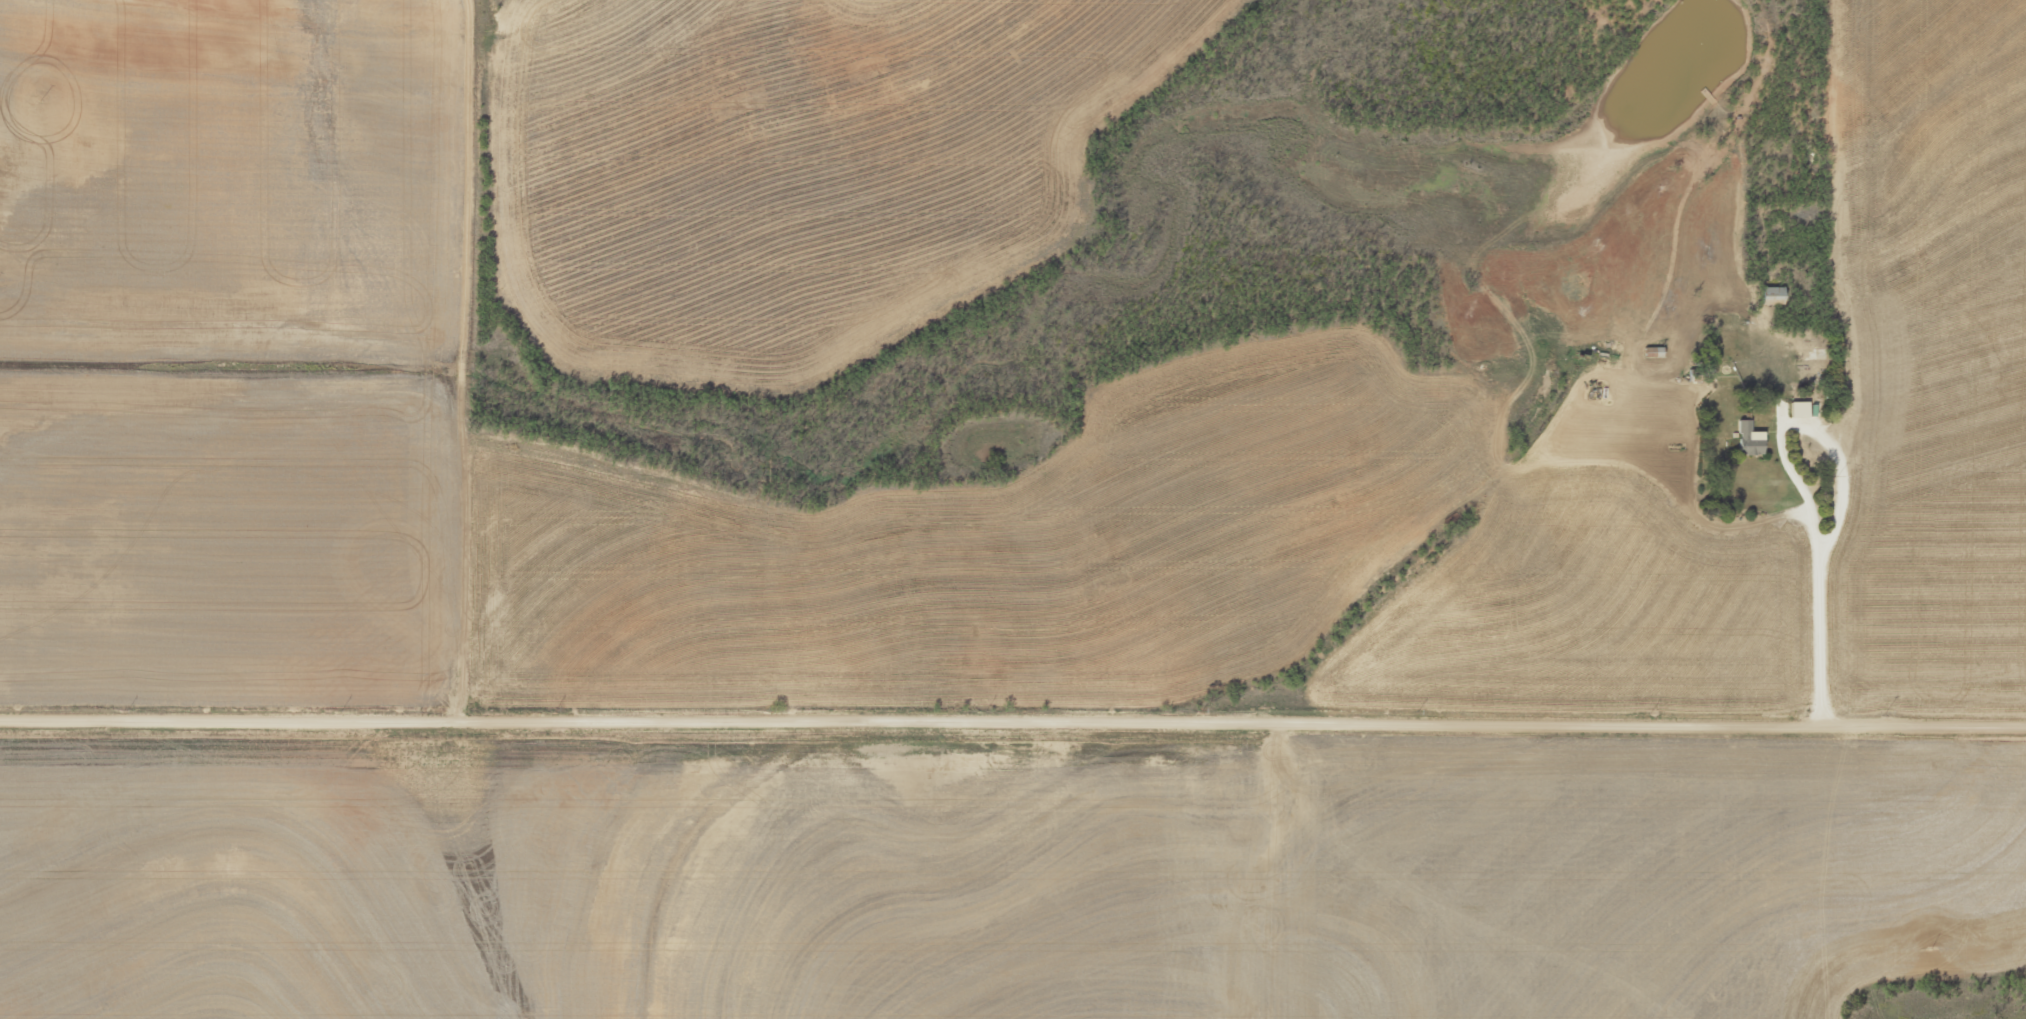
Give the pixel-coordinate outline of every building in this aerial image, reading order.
[(1783,288),(1762,287),(1761,304),(1782,305),(1783,288)] [(1809,417),(1808,402),(1791,403),(1791,417),(1809,417)]
